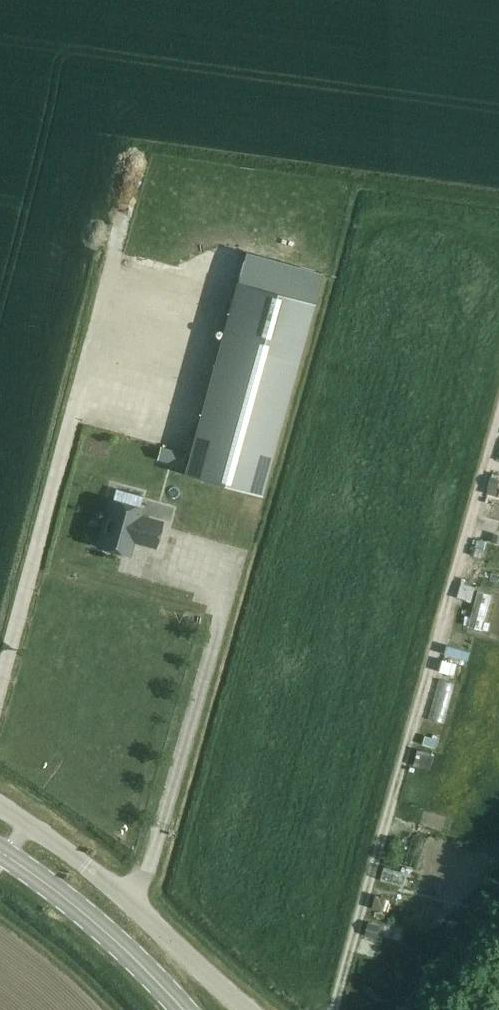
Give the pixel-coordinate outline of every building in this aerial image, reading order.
[(247,252),(184,472),(259,494),(261,494),(322,274),(247,252)] [(173,450),(169,464),(182,467),(186,453),(173,450)] [(140,516),(142,509),(110,500),(97,546),(129,554),(133,538),(141,541),(141,543),(154,547),(161,522),(140,516)] [(462,584),(458,599),(470,603),(475,588),(462,584)] [(377,893),(372,907),(382,910),(387,896),(377,893)] [(369,920),(366,934),(377,937),(381,923),(369,920)]
